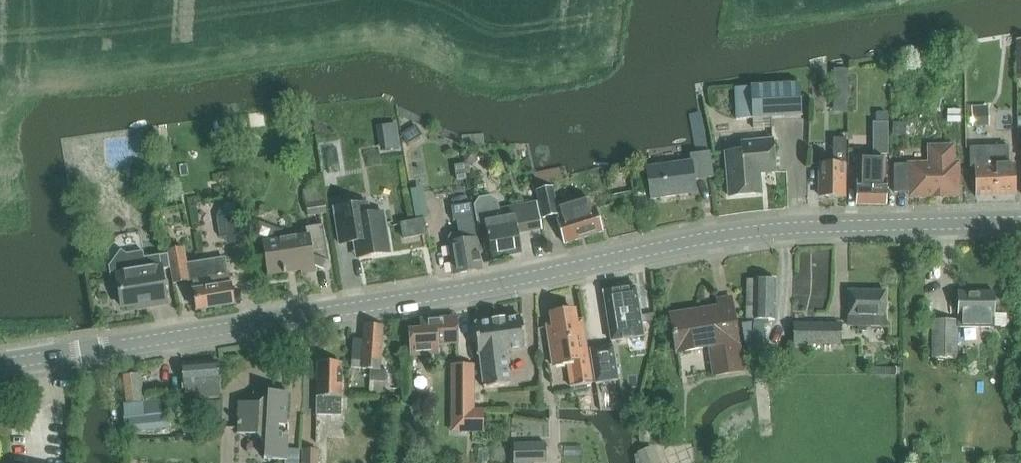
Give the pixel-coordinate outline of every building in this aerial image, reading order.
[(834,70),(834,85),(848,85),(848,70),(834,70)] [(754,120),(803,118),(802,84),(753,86),(754,119),(754,120)] [(753,86),(735,87),(737,120),(754,119),(753,86)] [(987,106),(972,106),(972,127),(987,126),(987,106)] [(962,110),(949,110),(949,122),(962,122),(962,110)] [(378,119),(382,150),(401,148),(397,117),(378,119)] [(906,123),(894,123),(894,134),(906,134),(906,123)] [(877,124),(874,124),(874,154),(888,154),(888,124),(887,124),(877,124)] [(833,139),(833,165),(820,165),(820,196),(843,197),(844,165),(846,165),(846,139),(833,139)] [(762,193),(760,173),(776,172),(774,140),(743,142),(744,151),(727,152),(730,196),(762,193)] [(911,193),(911,197),(960,196),(959,164),(954,164),(954,147),(930,147),(930,164),(895,165),(895,193),(911,193)] [(975,198),(1015,196),(1014,164),(1008,164),(1007,147),(969,149),(969,167),(974,167),(975,198)] [(471,151),(466,155),(466,161),(472,164),(476,160),(476,154),(471,151)] [(691,161),(647,167),(652,199),(689,194),(688,187),(696,185),(696,180),(713,177),(710,152),(690,155),(691,161)] [(863,158),(856,162),(855,202),(885,203),(886,159),(863,158)] [(465,164),(455,166),(457,180),(467,179),(465,164)] [(417,178),(417,198),(427,198),(428,178),(417,178)] [(304,190),(307,203),(324,200),(321,187),(304,190)] [(551,188),(537,191),(543,218),(558,215),(554,203),(551,188)] [(457,194),(457,204),(475,203),(474,193),(457,194)] [(519,232),(542,228),(538,201),(501,208),(499,200),(491,196),(479,197),(475,206),(478,226),(487,225),(492,254),(522,249),(519,232)] [(571,198),(554,203),(558,215),(559,218),(557,219),(564,243),(603,231),(595,207),(592,208),(589,198),(572,204),(571,198)] [(324,200),(307,203),(306,203),(309,217),(327,213),(325,200),(324,200)] [(451,234),(449,237),(450,243),(449,243),(453,272),(454,274),(481,270),(480,268),(470,204),(451,207),(453,221),(456,221),(458,233),(451,234)] [(389,254),(383,214),(360,218),(358,206),(334,210),(339,245),(359,242),(361,258),(389,254)] [(236,214),(224,215),(229,244),(241,243),(236,214)] [(423,220),(401,223),(403,238),(425,235),(423,220)] [(259,222),(253,241),(264,245),(268,275),(285,273),(284,270),(300,268),(301,275),(314,273),(313,265),(324,270),(327,263),(322,227),(306,230),(307,236),(279,240),(283,231),(259,222)] [(162,268),(170,267),(168,253),(158,254),(158,257),(143,259),(142,253),(126,255),(121,250),(110,267),(113,287),(119,286),(122,307),(150,303),(150,307),(167,304),(162,268)] [(168,253),(170,267),(173,284),(192,281),(196,311),(233,306),(228,274),(226,274),(224,260),(185,266),(183,251),(168,253)] [(755,279),(755,319),(766,319),(776,320),(776,279),(755,279)] [(637,287),(603,292),(604,293),(612,341),(644,336),(637,288),(637,287)] [(868,325),(885,325),(886,291),(850,290),(849,326),(858,326),(858,331),(868,331),(868,325)] [(957,328),(993,329),(994,292),(957,292),(957,321),(937,321),(937,357),(957,357),(957,328)] [(714,375),(744,369),(730,295),(717,297),(718,305),(671,313),(676,352),(708,346),(714,375)] [(554,324),(547,325),(553,366),(568,364),(572,387),(593,383),(583,320),(578,320),(576,309),(552,313),(554,324)] [(843,323),(843,312),(818,311),(818,323),(843,323)] [(527,348),(522,317),(475,324),(479,355),(481,355),(485,388),(510,385),(506,351),(527,348)] [(411,331),(413,356),(439,354),(438,346),(458,344),(457,318),(422,320),(423,330),(411,331)] [(755,321),(742,323),(746,347),(754,346),(755,321)] [(794,344),(839,345),(839,324),(794,324),(794,344)] [(354,339),(351,368),(360,368),(371,369),(370,382),(374,382),(386,383),(387,371),(380,371),(383,327),(371,326),(363,325),(363,327),(362,339),(354,339)] [(613,346),(591,350),(596,383),(619,380),(613,346)] [(186,401),(212,399),(219,398),(216,361),(183,363),(186,401)] [(329,409),(340,410),(342,365),(318,364),(316,396),(317,396),(330,397),(329,409)] [(482,411),(474,411),(474,367),(459,367),(459,433),(482,433),(482,411)] [(125,431),(168,427),(166,400),(144,402),(141,376),(121,378),(123,403),(122,403),(125,431)] [(386,391),(386,383),(374,382),(373,390),(386,391)] [(391,388),(390,398),(403,398),(404,389),(391,388)] [(300,449),(287,448),(289,425),(285,425),(287,393),(268,392),(269,396),(257,404),(236,403),(234,422),(237,423),(237,433),(258,434),(265,443),(264,460),(287,461),(287,462),(299,462),(300,449)] [(317,415),(340,416),(340,410),(329,409),(330,397),(317,396),(317,415)] [(222,413),(209,413),(210,426),(222,425),(222,413)] [(649,430),(641,430),(641,442),(649,442),(649,430)] [(545,443),(513,443),(514,462),(533,462),(546,462),(545,443)] [(636,455),(637,462),(658,462),(652,447),(638,452),(638,454),(636,455)] [(303,449),(303,462),(320,462),(320,450),(303,449)]
